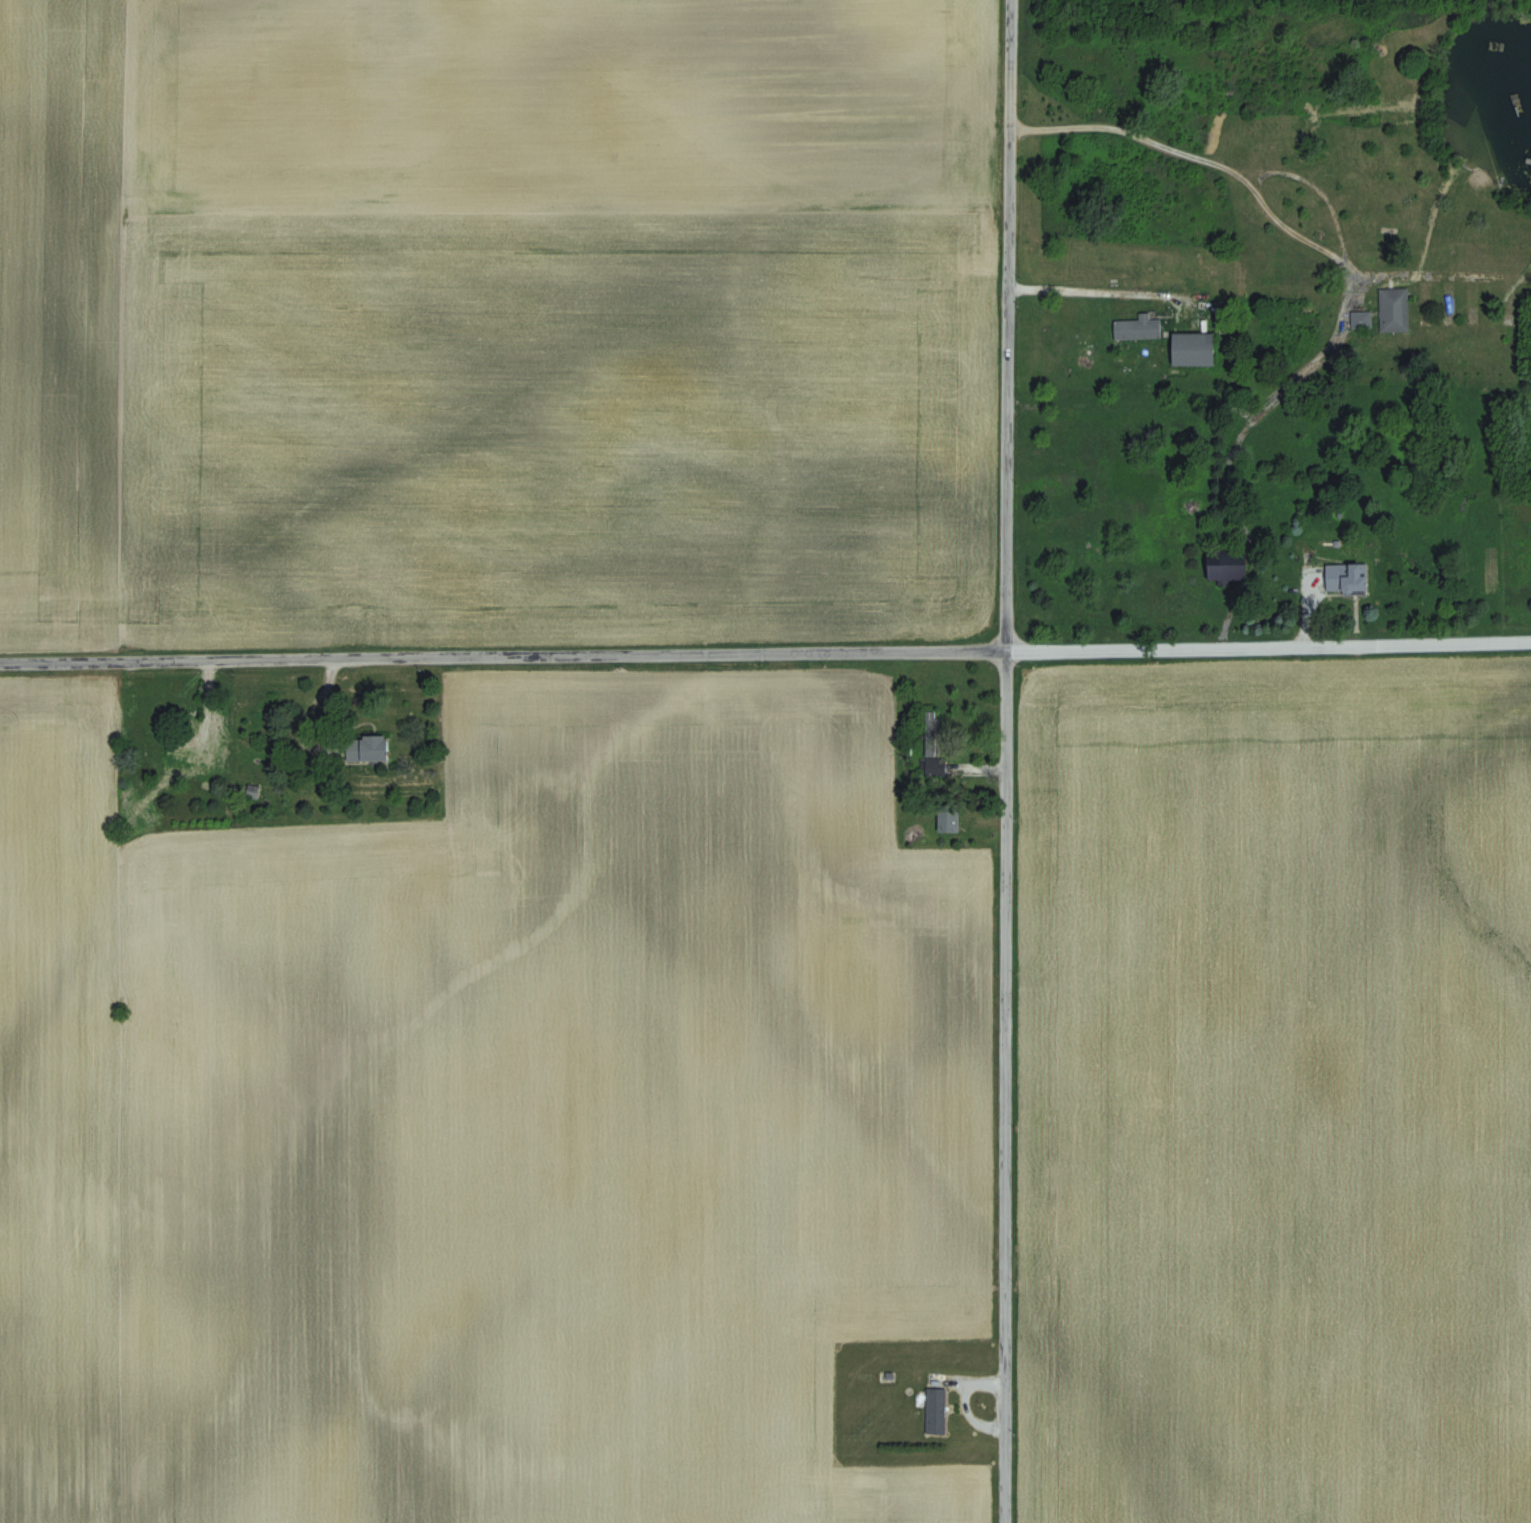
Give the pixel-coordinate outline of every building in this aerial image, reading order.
[(1382,289),(1382,333),(1410,333),(1410,289),(1382,289)] [(1140,321),(1116,321),(1116,340),(1161,339),(1161,319),(1151,319),(1151,313),(1140,313),(1140,321)] [(1215,366),(1215,334),(1175,334),(1175,366),(1215,366)] [(1209,551),(1210,581),(1249,580),(1248,550),(1209,551)] [(1327,593),(1369,593),(1369,577),(1364,577),(1364,565),(1327,565),(1327,593)] [(941,712),(926,712),(926,749),(941,749),(941,712)] [(389,760),(389,736),(353,736),(353,760),(389,760)] [(949,757),(925,757),(925,776),(949,776),(949,757)] [(959,831),(959,803),(939,804),(940,831),(959,831)] [(947,1433),(947,1388),(927,1388),(927,1433),(947,1433)]
